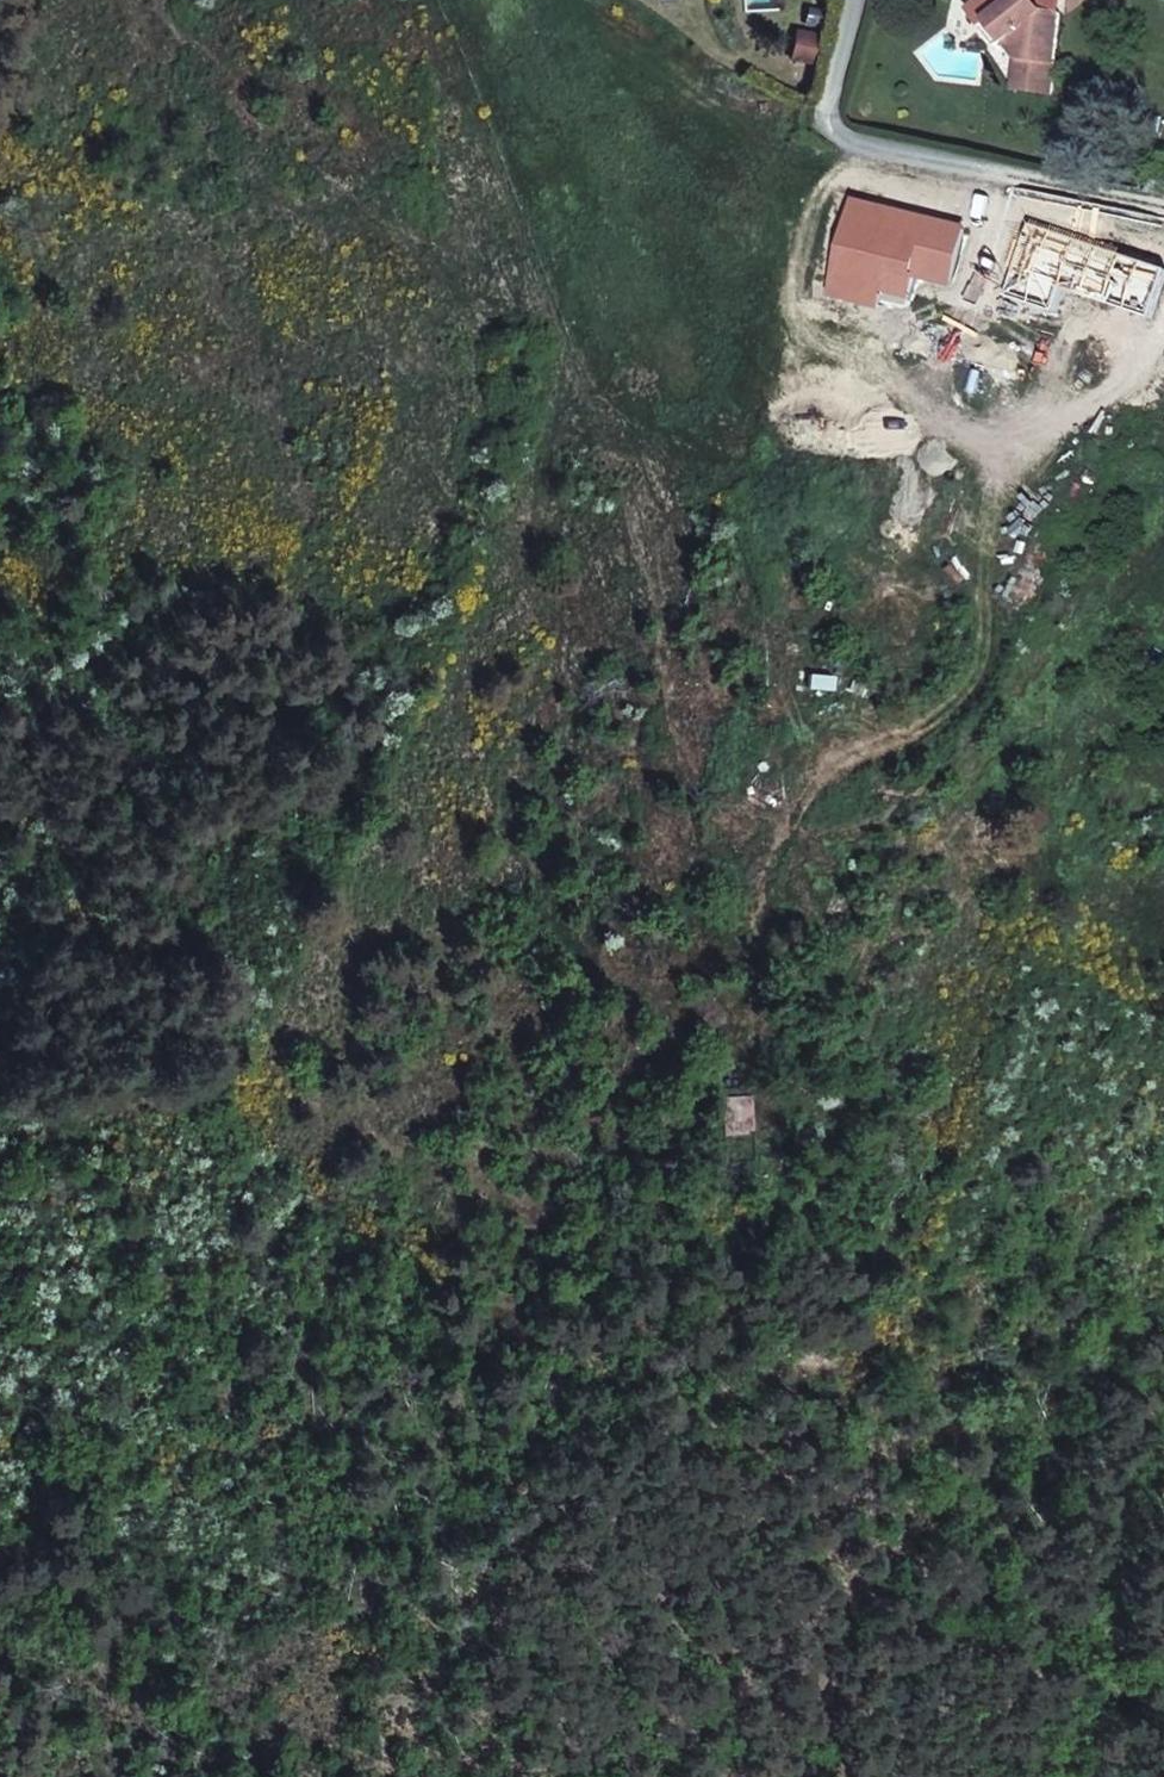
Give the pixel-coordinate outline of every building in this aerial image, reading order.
[(997,21),(1014,8),(1008,0),(985,0),(976,6),(1004,48),(1012,44),(997,21)] [(1075,17),(1055,13),(1058,0),(1008,0),(1014,8),(997,21),(1012,44),(1027,66),(1022,88),(1058,96),(1075,17)] [(1055,13),(1075,17),(1079,0),(1058,0),(1055,13)]
